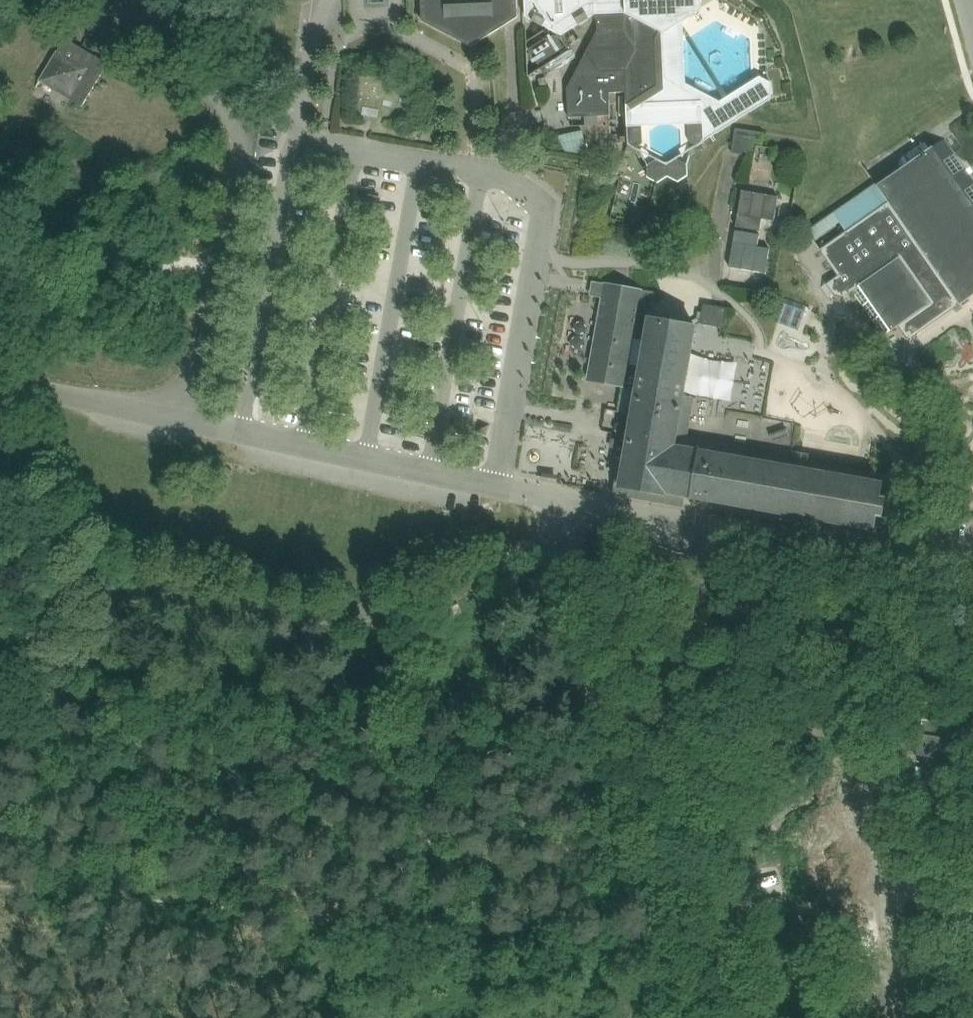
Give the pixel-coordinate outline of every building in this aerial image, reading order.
[(423,20),(472,47),(519,17),(519,0),(422,0),(423,20)] [(526,16),(563,37),(594,16),(598,22),(599,30),(568,89),(569,115),(610,114),(609,90),(626,89),(628,123),(705,121),(705,137),(734,118),(771,94),(771,78),(760,72),(752,77),(720,97),(686,80),(684,43),(682,17),(691,11),(700,5),(700,0),(526,0),(526,16)] [(530,48),(538,64),(564,47),(557,35),(550,39),(549,36),(530,48)] [(66,38),(40,80),(83,106),(102,75),(96,71),(95,65),(99,58),(66,38)] [(541,69),(546,76),(576,57),(571,49),(541,69)] [(765,131),(737,127),(733,152),(743,154),(744,150),(753,152),(755,141),(763,142),(765,131)] [(583,130),(559,134),(567,151),(589,154),(583,130)] [(875,187),(809,232),(839,276),(827,284),(836,295),(845,297),(855,291),(886,334),(899,325),(909,340),(972,295),(972,178),(945,138),(875,187)] [(676,157),(668,163),(658,158),(648,164),(649,176),(658,181),(668,175),(679,180),(687,174),(687,162),(676,157)] [(779,196),(743,190),(737,226),(761,230),(763,218),(775,220),(779,196)] [(736,231),(730,267),(767,273),(771,249),(758,247),(760,235),(736,231)] [(89,263),(99,264),(102,248),(91,247),(89,263)] [(620,385),(637,289),(606,284),(589,379),(620,385)] [(699,324),(675,321),(651,316),(652,309),(667,312),(675,320),(686,311),(677,299),(669,304),(654,302),(655,292),(637,289),(620,385),(624,386),(637,388),(620,485),(873,529),(875,517),(881,518),(884,498),(879,497),(881,482),(862,478),(678,446),(697,331),(699,324)] [(706,305),(703,323),(724,326),(727,308),(706,305)] [(952,723),(924,719),(918,754),(948,759),(952,723)]
